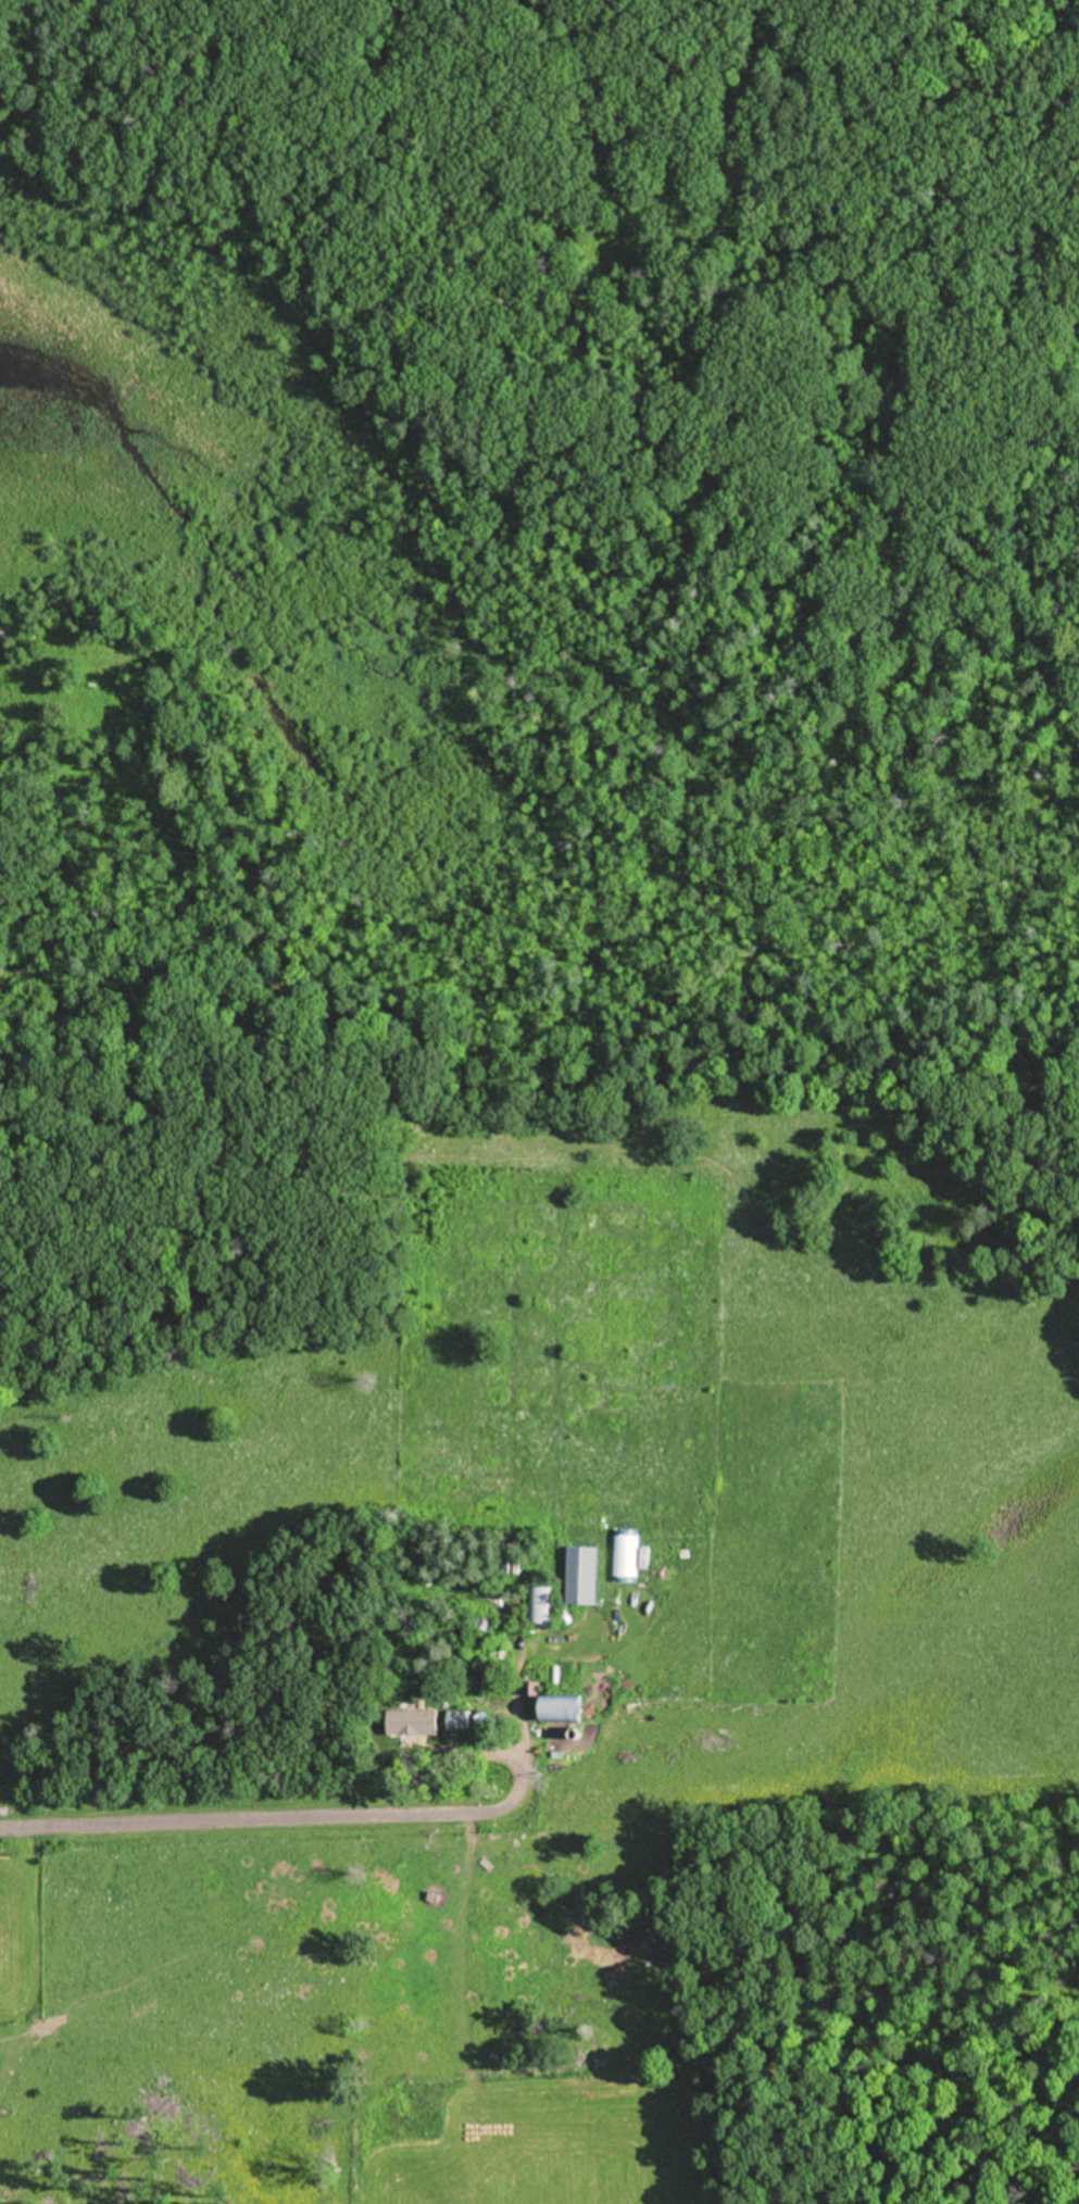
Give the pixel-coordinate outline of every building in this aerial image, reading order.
[(555,1582),(530,1582),(530,1622),(555,1622),(555,1582)] [(544,1720),(591,1720),(591,1696),(544,1696),(544,1720)]
